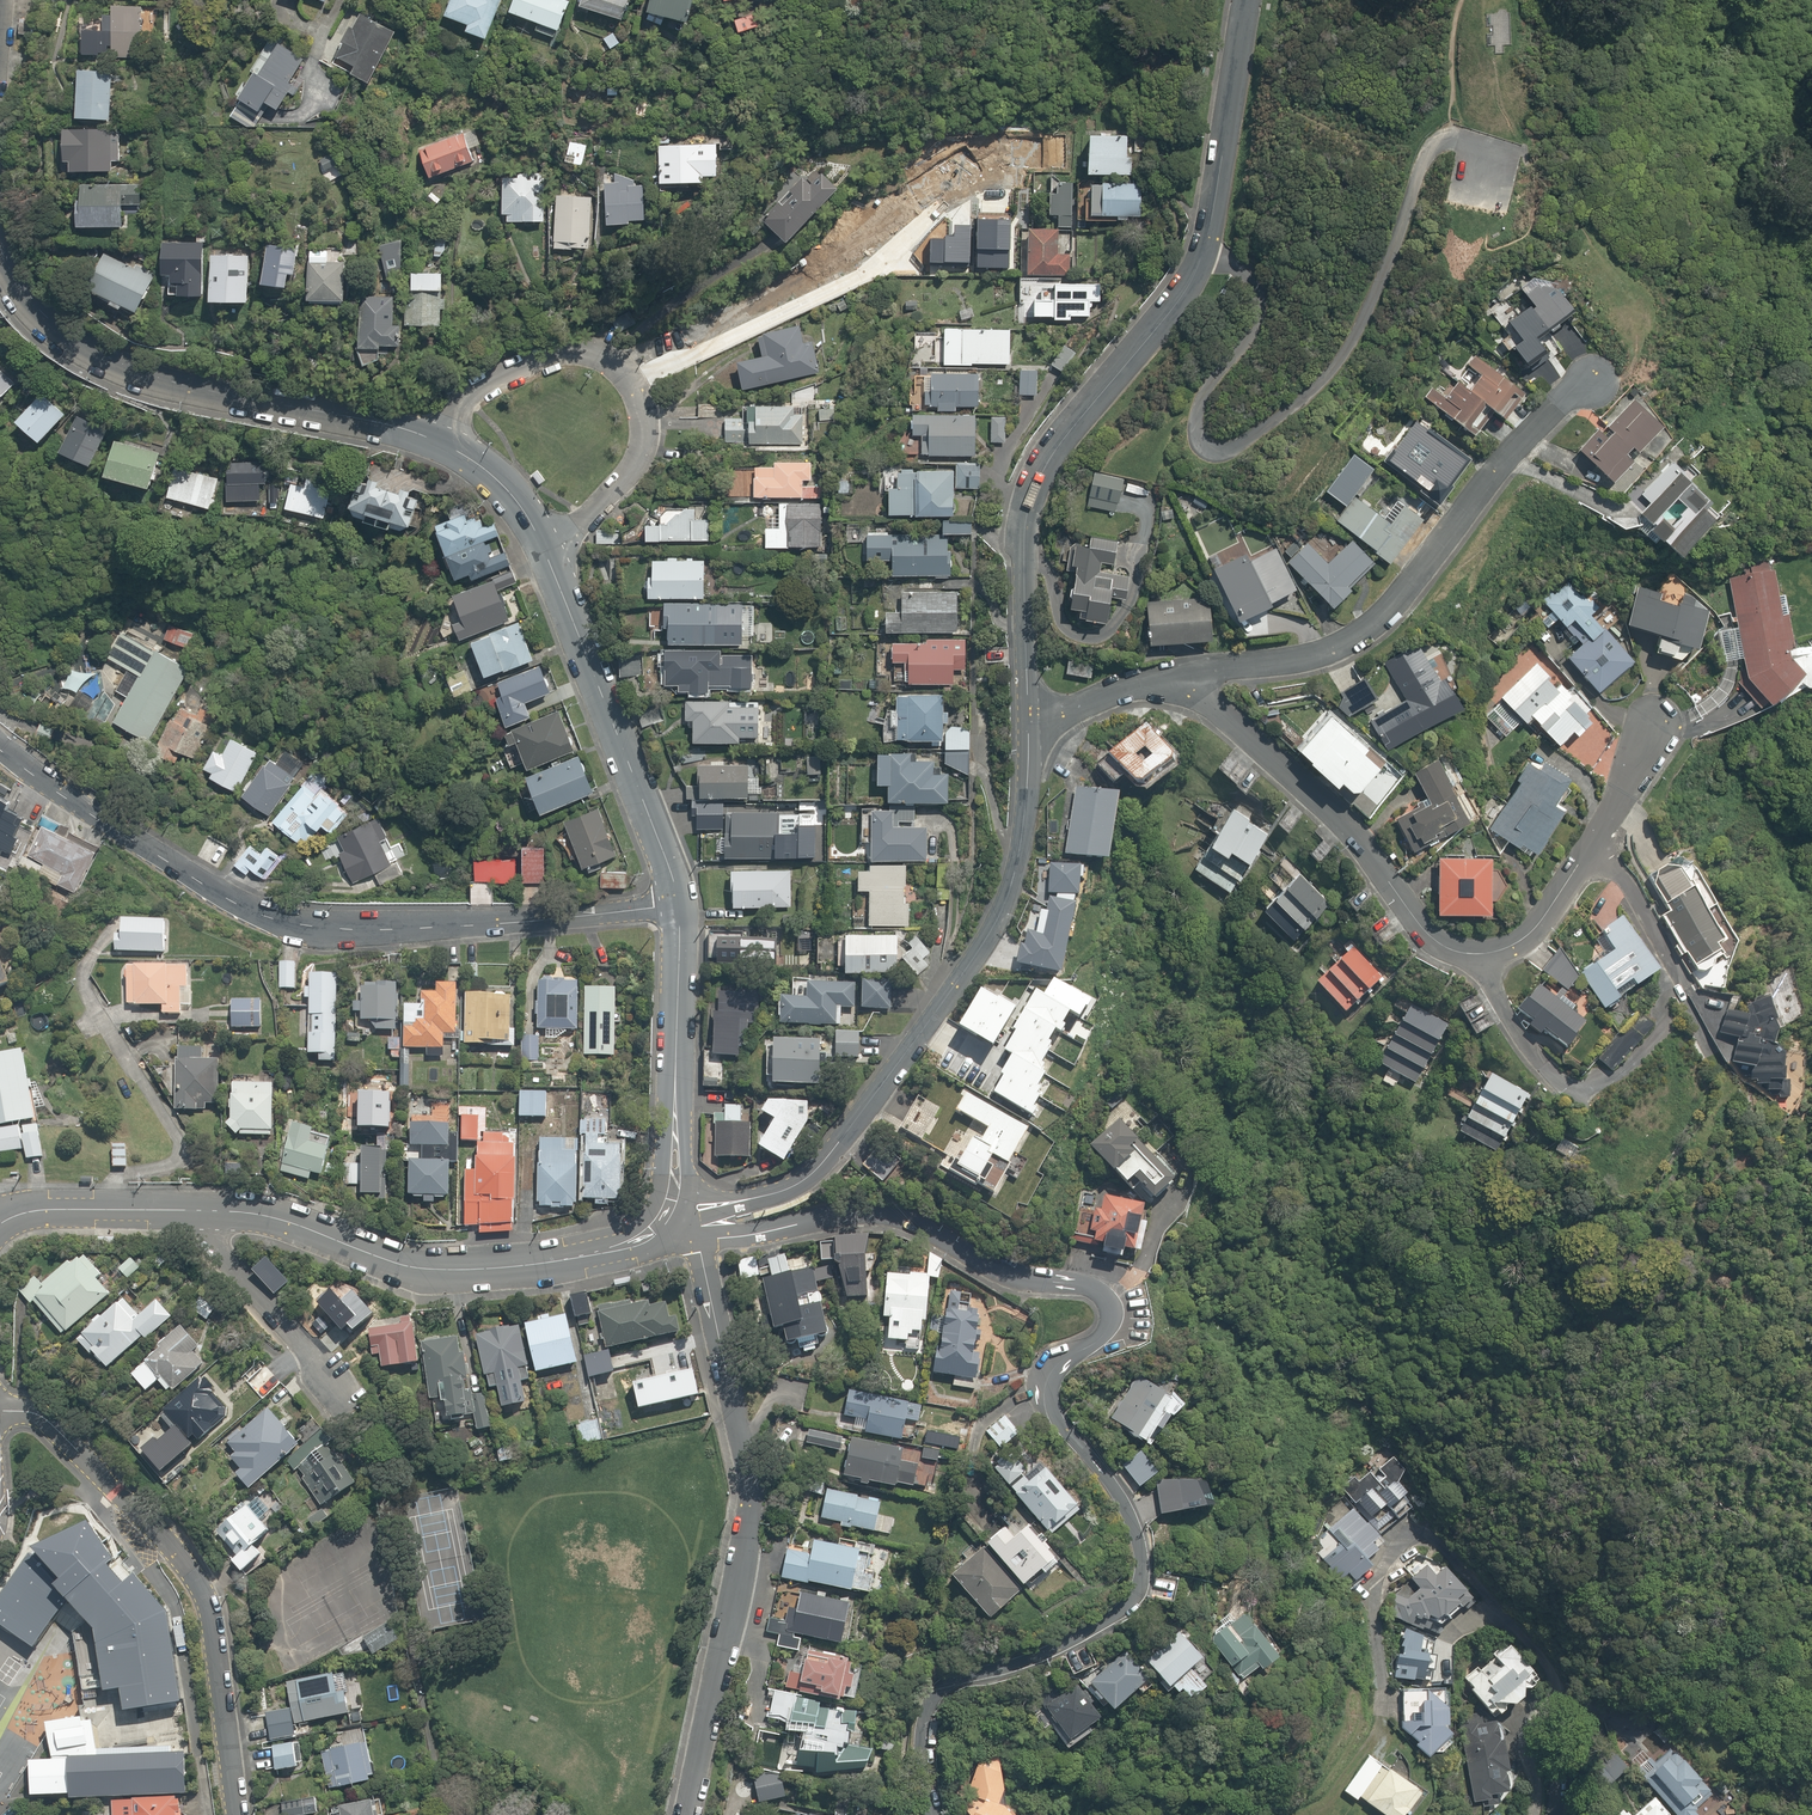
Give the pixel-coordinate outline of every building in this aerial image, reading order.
[(442,20),(466,29),(463,37),(483,44),(500,0),(450,0),(442,20)] [(506,16),(538,28),(536,34),(554,41),(568,2),(564,0),(512,0),(506,16)] [(576,10),(619,23),(626,0),(625,0),(579,0),(576,10)] [(642,20),(685,30),(692,0),(646,0),(642,20)] [(154,42),(155,11),(111,10),(111,20),(103,20),(103,30),(99,30),(98,41),(110,41),(109,60),(138,61),(139,41),(154,42)] [(393,31),(356,14),(335,60),(353,68),(348,78),(368,87),(393,31)] [(264,50),(249,77),(226,117),(252,132),(258,121),(255,119),(262,107),(276,115),(286,98),(291,101),(303,82),(293,77),(306,55),(293,47),(288,55),(275,48),(272,54),(264,50)] [(112,75),(74,73),(72,123),(110,124),(112,75)] [(1129,157),(1129,132),(1091,131),(1090,175),(1133,175),(1133,157),(1129,157)] [(123,148),(121,148),(121,143),(117,143),(117,138),(111,138),(111,133),(61,132),(61,143),(56,143),(56,165),(67,165),(67,174),(110,175),(110,162),(122,162),(123,148)] [(440,178),(455,171),(454,168),(460,165),(463,171),(474,165),(458,132),(415,153),(427,178),(437,173),(440,178)] [(585,145),(567,143),(565,155),(573,156),(572,167),(582,169),(585,145)] [(656,171),(659,171),(659,179),(656,179),(656,186),(698,187),(698,179),(712,180),(713,146),(657,144),(656,171)] [(788,241),(837,185),(817,167),(807,179),(799,173),(760,217),(788,241)] [(533,174),(518,173),(517,185),(499,184),(498,205),(500,205),(499,217),(505,217),(504,223),(542,226),(544,196),(539,195),(540,183),(533,182),(533,174)] [(627,222),(640,223),(641,187),(631,186),(631,178),(604,177),(602,229),(627,230),(627,222)] [(1057,225),(1070,226),(1074,181),(1051,180),(1049,213),(1058,214),(1057,225)] [(1093,188),(1091,212),(1120,214),(1119,221),(1139,222),(1142,183),(1094,180),(1093,188)] [(137,210),(138,186),(92,185),(92,193),(75,193),(74,231),(119,233),(120,209),(137,210)] [(1091,212),(1093,188),(1079,186),(1077,218),(1091,219),(1091,212)] [(557,198),(552,197),(550,251),(589,252),(591,199),(580,199),(580,191),(557,190),(557,198)] [(1069,255),(1069,236),(1058,235),(1057,227),(1025,226),(1025,242),(1029,242),(1028,272),(1073,274),(1074,255),(1069,255)] [(863,240),(849,239),(841,244),(837,238),(825,246),(830,252),(804,271),(824,298),(877,260),(863,240)] [(159,242),(157,276),(168,276),(167,300),(197,301),(200,244),(159,242)] [(401,245),(382,244),(381,260),(375,260),(374,282),(397,284),(401,245)] [(202,286),(202,307),(247,308),(248,256),(225,256),(225,248),(208,248),(207,286),(202,286)] [(293,278),(295,252),(262,248),(257,289),(282,291),(283,277),(293,278)] [(344,251),(307,250),(305,306),(342,307),(344,251)] [(153,269),(141,262),(138,269),(123,260),(107,265),(101,262),(89,284),(95,287),(91,294),(107,303),(104,308),(118,316),(121,311),(133,318),(155,279),(149,276),(153,269)] [(1500,324),(1525,361),(1547,346),(1538,333),(1574,308),(1547,269),(1523,286),(1533,301),(1500,324)] [(439,276),(408,274),(404,327),(435,329),(439,276)] [(1033,313),(1034,279),(1020,278),(1018,324),(1032,325),(1033,313)] [(1034,279),(1033,313),(1054,314),(1056,280),(1034,279)] [(1056,280),(1054,314),(1054,319),(1076,320),(1076,315),(1092,316),(1093,300),(1102,301),(1103,282),(1056,280)] [(393,316),(393,300),(360,298),(358,352),(377,353),(377,349),(398,350),(400,316),(393,316)] [(763,356),(736,361),(741,388),(816,372),(806,324),(759,333),(763,356)] [(945,326),(943,364),(974,365),(974,362),(1010,363),(1012,329),(945,326)] [(1470,385),(1459,378),(1454,385),(1449,382),(1441,393),(1434,388),(1426,399),(1477,435),(1490,416),(1481,410),(1486,403),(1505,416),(1525,387),(1475,352),(1467,363),(1479,372),(1470,385)] [(1037,366),(1021,366),(1021,393),(1037,393),(1037,366)] [(952,372),(952,369),(944,368),(944,371),(925,370),(923,404),(939,405),(939,409),(957,410),(958,404),(978,405),(980,373),(952,372)] [(0,369),(0,403),(17,383),(0,369)] [(1667,423),(1638,395),(1584,451),(1613,479),(1667,423)] [(51,410),(37,399),(19,420),(42,440),(65,413),(56,404),(51,410)] [(724,442),(746,443),(800,445),(802,418),(806,418),(807,405),(748,402),(747,417),(725,416),(724,442)] [(723,405),(698,403),(697,416),(722,418),(723,405)] [(912,433),(930,434),(929,440),(923,439),(923,453),(974,456),(976,415),(913,412),(912,433)] [(109,430),(78,413),(59,449),(91,465),(109,430)] [(1007,416),(992,415),(990,442),(1005,443),(1007,416)] [(1431,426),(1419,418),(1413,427),(1404,422),(1382,456),(1423,483),(1420,489),(1442,503),(1455,483),(1451,481),(1466,458),(1426,433),(1431,426)] [(159,452),(116,440),(106,474),(150,486),(159,452)] [(1357,494),(1376,469),(1355,453),(1328,489),(1349,505),(1357,494)] [(363,460),(348,507),(414,529),(429,483),(363,460)] [(811,482),(811,462),(775,460),(775,465),(753,464),(753,471),(752,496),(822,498),(823,482),(811,482)] [(250,461),(236,461),(236,471),(227,471),(227,500),(259,501),(259,483),(266,483),(267,473),(260,473),(260,465),(250,465),(250,461)] [(980,486),(981,461),(955,461),(955,471),(954,492),(967,492),(967,486),(980,486)] [(1708,499),(1669,465),(1642,494),(1651,502),(1638,518),(1680,555),(1713,519),(1701,508),(1708,499)] [(1127,477),(1093,468),(1082,508),(1117,517),(1127,477)] [(219,476),(189,469),(187,477),(172,473),(166,497),(212,507),(219,476)] [(955,471),(899,469),(898,487),(889,487),(888,513),(953,516),(954,492),(955,471)] [(752,496),(753,471),(731,470),(730,502),(752,503),(752,496)] [(280,488),(277,505),(326,515),(328,504),(315,501),(318,486),(291,481),(290,490),(280,488)] [(1425,518),(1401,500),(1388,517),(1357,494),(1349,505),(1338,521),(1392,561),(1425,518)] [(790,544),(824,545),(825,519),(821,519),(821,502),(781,500),(780,528),(769,527),(768,547),(789,548),(790,544)] [(672,506),(661,514),(661,522),(647,521),(646,539),(708,541),(709,518),(701,518),(702,515),(696,515),(697,507),(672,506)] [(485,525),(483,520),(463,516),(450,521),(447,514),(432,520),(447,556),(493,536),(497,534),(492,522),(485,525)] [(974,521),(943,519),(943,532),(973,534),(974,521)] [(891,562),(891,573),(956,574),(957,536),(867,533),(866,561),(891,562)] [(472,580),(511,563),(505,549),(500,551),(493,536),(447,556),(457,579),(469,574),(472,580)] [(1088,543),(1051,536),(1046,563),(1078,569),(1071,608),(1085,611),(1083,623),(1108,627),(1113,601),(1129,604),(1136,567),(1116,563),(1120,544),(1089,538),(1088,543)] [(1308,541),(1289,560),(1334,605),(1353,587),(1348,582),(1373,558),(1353,538),(1329,562),(1308,541)] [(1247,550),(1214,564),(1239,619),(1273,604),(1271,599),(1296,588),(1277,545),(1250,557),(1247,550)] [(705,598),(706,560),(693,559),(693,556),(686,556),(686,559),(678,559),(678,555),(668,555),(667,559),(653,559),(653,575),(649,575),(649,597),(705,598)] [(1808,638),(1808,645),(1788,644),(1774,562),(1729,569),(1738,625),(1738,626),(1744,658),(1747,677),(1774,703),(1798,681),(1811,684),(1811,638),(1808,638)] [(462,614),(504,598),(500,589),(516,583),(511,570),(454,592),(462,614)] [(1685,594),(1682,604),(1658,597),(1660,589),(1642,584),(1632,623),(1680,635),(1678,640),(1695,645),(1704,610),(1693,607),(1696,597),(1685,594)] [(956,592),(902,590),(902,611),(889,610),(888,630),(955,632),(956,592)] [(504,598),(462,614),(465,622),(455,626),(460,638),(511,618),(504,598)] [(1210,598),(1148,599),(1149,644),(1211,642),(1210,598)] [(668,642),(730,645),(731,629),(715,628),(717,602),(662,600),(661,617),(669,617),(668,642)] [(1589,613),(1599,605),(1547,602),(1565,624),(1569,628),(1582,645),(1568,656),(1597,691),(1636,659),(1609,626),(1604,630),(1589,613)] [(505,670),(533,660),(518,621),(471,640),(485,675),(504,668),(505,670)] [(194,636),(174,624),(173,626),(166,637),(186,649),(194,636)] [(1744,658),(1738,626),(1717,630),(1723,662),(1744,658)] [(153,652),(122,634),(107,660),(128,673),(120,686),(129,692),(153,652)] [(892,658),(906,659),(906,667),(894,667),(893,681),(953,684),(954,669),(964,669),(966,639),(928,637),(928,642),(893,641),(892,658)] [(710,683),(752,686),(753,657),(734,656),(734,649),(667,645),(665,682),(678,683),(678,691),(710,692),(710,683)] [(1383,747),(1460,708),(1443,675),(1436,679),(1419,646),(1387,662),(1406,701),(1369,719),(1383,747)] [(176,667),(153,652),(129,692),(112,721),(141,738),(160,708),(164,710),(176,690),(166,684),(176,667)] [(1100,656),(1067,653),(1065,673),(1098,676),(1100,656)] [(1500,694),(1504,698),(1494,708),(1500,714),(1492,722),(1504,735),(1522,717),(1528,722),(1533,717),(1559,744),(1575,729),(1580,734),(1594,720),(1586,711),(1590,707),(1568,684),(1564,688),(1536,659),(1500,694)] [(497,698),(508,725),(531,715),(525,701),(551,689),(539,664),(497,683),(503,696),(497,698)] [(80,694),(89,676),(70,666),(60,685),(79,696),(80,694)] [(467,667),(447,675),(455,695),(475,686),(467,667)] [(96,702),(102,691),(102,675),(92,670),(89,676),(80,694),(96,702)] [(1380,699),(1369,676),(1335,693),(1347,716),(1380,699)] [(180,702),(202,713),(210,698),(187,687),(180,702)] [(102,728),(117,699),(102,691),(96,702),(86,720),(102,728)] [(897,708),(884,708),(883,737),(940,739),(942,693),(898,691),(897,708)] [(694,718),(694,741),(740,743),(740,736),(770,737),(772,703),(759,703),(685,700),(685,718),(694,718)] [(180,702),(156,752),(176,761),(181,751),(193,758),(212,718),(202,713),(180,702)] [(514,730),(506,733),(510,743),(517,740),(528,768),(575,749),(558,708),(513,727),(514,730)] [(1360,792),(1381,765),(1364,752),(1371,742),(1326,708),(1295,750),(1339,783),(1343,778),(1360,792)] [(1137,731),(1097,764),(1116,787),(1127,778),(1144,798),(1181,767),(1155,735),(1137,731)] [(221,752),(212,747),(203,765),(212,770),(209,776),(238,790),(259,748),(230,734),(221,752)] [(947,748),(946,763),(967,773),(969,749),(947,748)] [(878,750),(877,781),(890,782),(889,799),(949,801),(950,773),(932,772),(932,762),(910,762),(910,751),(878,750)] [(523,792),(530,810),(540,806),(542,813),(592,792),(589,783),(592,782),(583,760),(580,761),(576,752),(536,768),(538,772),(528,776),(532,788),(523,792)] [(1553,803),(1570,775),(1536,754),(1488,829),(1534,857),(1563,810),(1553,803)] [(823,756),(809,755),(807,773),(822,774),(823,756)] [(270,814),(301,766),(287,757),(282,765),(269,756),(243,796),(270,814)] [(779,757),(766,757),(766,781),(778,781),(779,757)] [(1411,853),(1479,824),(1465,793),(1456,797),(1440,759),(1414,770),(1428,801),(1395,815),(1411,853)] [(746,799),(747,776),(747,765),(697,763),(696,772),(702,772),(701,797),(746,799)] [(1385,768),(1353,810),(1373,825),(1405,783),(1385,768)] [(338,816),(346,806),(310,775),(272,821),(297,842),(302,836),(305,839),(316,827),(319,829),(323,825),(332,832),(343,819),(338,816)] [(747,776),(746,799),(763,799),(764,785),(759,785),(760,776),(747,776)] [(1118,828),(1122,791),(1074,786),(1067,853),(1108,857),(1111,828),(1118,828)] [(1232,806),(1194,864),(1233,890),(1269,834),(1254,825),(1258,818),(1245,809),(1242,813),(1232,806)] [(626,881),(597,807),(565,819),(593,894),(626,881)] [(872,840),(871,859),(926,860),(927,826),(915,825),(915,808),(863,807),(862,840),(872,840)] [(741,851),(797,853),(798,821),(780,820),(780,813),(724,811),(723,857),(741,857),(741,851)] [(353,882),(406,855),(398,839),(384,847),(381,841),(387,838),(375,815),(336,834),(345,853),(340,856),(353,882)] [(95,848),(40,823),(19,867),(75,892),(95,848)] [(536,845),(536,838),(530,838),(530,844),(523,844),(522,880),(545,881),(546,845),(536,845)] [(269,882),(288,861),(266,842),(260,850),(251,843),(232,865),(248,878),(255,870),(269,882)] [(1493,900),(1505,886),(1493,872),(1493,857),(1440,856),(1439,912),(1493,913),(1493,900)] [(515,881),(515,858),(483,857),(483,860),(476,860),(475,880),(490,880),(493,880),(515,881)] [(868,923),(908,924),(909,901),(917,901),(917,885),(905,885),(905,863),(870,862),(870,868),(858,867),(858,888),(869,888),(868,923)] [(1699,990),(1723,988),(1737,941),(1696,864),(1683,871),(1668,867),(1648,877),(1667,913),(1661,916),(1676,944),(1673,946),(1679,957),(1686,953),(1697,974),(1692,977),(1699,990)] [(1260,912),(1290,942),(1335,896),(1304,866),(1260,912)] [(733,867),(731,906),(760,907),(760,915),(772,915),(772,907),(796,908),(796,891),(792,891),(792,869),(733,867)] [(1038,930),(1028,929),(1026,944),(1021,943),(1017,964),(1064,972),(1076,900),(1050,896),(1048,910),(1041,909),(1038,930)] [(168,920),(115,917),(113,951),(166,954),(168,920)] [(1623,917),(1602,930),(1615,949),(1595,962),(1616,993),(1636,980),(1641,987),(1661,973),(1623,917)] [(899,932),(847,930),(846,968),(897,970),(899,932)] [(903,955),(918,973),(929,964),(924,958),(932,951),(917,933),(908,940),(913,947),(903,955)] [(1314,984),(1346,1016),(1385,977),(1353,945),(1314,984)] [(1582,979),(1562,952),(1545,965),(1565,992),(1582,979)] [(10,982),(0,957),(0,986),(10,982)] [(1616,993),(1595,962),(1581,972),(1606,1009),(1620,999),(1616,993)] [(296,989),(296,963),(280,963),(280,988),(296,989)] [(161,1005),(161,1015),(182,1015),(182,1005),(192,1005),(192,965),(129,965),(129,1005),(161,1005)] [(1785,970),(1763,978),(1780,1025),(1803,1017),(1795,995),(1785,970)] [(572,972),(554,971),(553,978),(538,978),(537,1029),(546,1029),(546,1040),(556,1040),(568,1029),(579,1029),(580,979),(572,979),(572,972)] [(338,973),(312,973),(311,1008),(296,1008),(296,1034),(311,1034),(310,1056),(337,1056),(338,973)] [(401,981),(355,981),(355,1011),(362,1011),(362,1020),(371,1020),(371,1028),(400,1028),(401,981)] [(406,1004),(405,1047),(447,1047),(447,1036),(458,1036),(459,982),(436,981),(435,991),(420,991),(420,1004),(406,1004)] [(853,984),(792,981),(792,997),(781,997),(780,1024),(835,1026),(856,1027),(857,1004),(852,1004),(853,984)] [(890,981),(862,981),(862,1009),(889,1010),(890,981)] [(958,1057),(977,1067),(974,1073),(998,1085),(1001,1079),(1023,1090),(1031,1072),(1022,1068),(1050,1023),(1062,1028),(1080,989),(995,982),(987,993),(1002,1000),(983,1048),(967,1040),(958,1057)] [(1541,1035),(1546,1028),(1560,1038),(1556,1042),(1566,1050),(1586,1022),(1533,984),(1517,1007),(1532,1018),(1527,1025),(1541,1035)] [(617,986),(585,985),(583,1055),(615,1056),(617,986)] [(496,1047),(514,1048),(516,992),(468,991),(467,1031),(462,1031),(461,1041),(466,1041),(466,1044),(485,1045),(485,1041),(496,1041),(496,1047)] [(1728,1001),(1687,992),(1728,1066),(1752,1072),(1748,1085),(1777,1092),(1785,1056),(1766,1052),(1774,1018),(1770,1000),(1753,996),(1748,1019),(1725,1014),(1728,1001)] [(746,1011),(747,1004),(734,1004),(735,994),(720,994),(719,1008),(712,1007),(711,1023),(716,1024),(714,1056),(737,1058),(738,1047),(749,1047),(750,1030),(746,1029),(746,1023),(751,1023),(751,1011),(746,1011)] [(262,1029),(262,998),(232,997),(232,1028),(262,1029)] [(1450,1024),(1412,1003),(1378,1067),(1416,1087),(1450,1024)] [(1612,1072),(1654,1026),(1638,1012),(1597,1059),(1612,1072)] [(856,1027),(835,1026),(833,1057),(860,1058),(861,1027),(856,1027)] [(541,1036),(521,1035),(520,1059),(540,1060),(541,1036)] [(775,1045),(766,1045),(766,1074),(775,1075),(774,1084),(822,1085),(823,1039),(775,1038),(775,1045)] [(219,1099),(219,1059),(200,1059),(199,1046),(178,1047),(179,1110),(207,1110),(206,1099),(219,1099)] [(0,1055),(0,1124),(33,1119),(24,1052),(0,1055)] [(722,1064),(705,1063),(704,1098),(721,1098),(722,1064)] [(1529,1090),(1492,1070),(1459,1135),(1496,1155),(1529,1090)] [(232,1083),(232,1093),(229,1093),(229,1109),(231,1109),(231,1118),(226,1124),(236,1133),(273,1135),(275,1084),(232,1083)] [(964,1118),(938,1163),(995,1196),(1034,1129),(965,1089),(952,1112),(964,1118)] [(546,1092),(520,1091),(519,1116),(544,1117),(546,1092)] [(942,1107),(920,1093),(900,1125),(922,1139),(942,1107)] [(608,1095),(581,1094),(579,1135),(587,1135),(584,1197),(595,1197),(595,1202),(608,1203),(609,1199),(618,1199),(620,1143),(598,1142),(599,1133),(606,1134),(608,1095)] [(397,1097),(360,1095),(359,1129),(395,1130),(397,1097)] [(783,1162),(808,1121),(808,1103),(801,1100),(770,1100),(763,1111),(776,1118),(758,1148),(783,1162)] [(716,1113),(716,1156),(749,1156),(749,1112),(744,1112),(744,1103),(725,1103),(725,1113),(716,1113)] [(462,1140),(480,1140),(480,1131),(484,1131),(485,1106),(459,1106),(458,1117),(463,1117),(462,1140)] [(451,1123),(412,1122),(411,1144),(422,1145),(421,1160),(409,1160),(408,1195),(423,1195),(423,1203),(433,1203),(433,1198),(445,1198),(445,1193),(448,1193),(449,1164),(457,1164),(458,1135),(450,1135),(451,1123)] [(27,1159),(43,1157),(39,1123),(0,1128),(0,1151),(26,1148),(27,1159)] [(1156,1197),(1171,1184),(1116,1124),(1086,1151),(1121,1189),(1136,1176),(1156,1197)] [(466,1168),(465,1226),(480,1226),(480,1233),(513,1234),(515,1128),(486,1128),(485,1136),(482,1136),(481,1168),(466,1168)] [(387,1132),(377,1132),(377,1149),(387,1149),(387,1132)] [(281,1163),(295,1167),(293,1172),(308,1176),(310,1171),(323,1175),(331,1148),(290,1135),(281,1163)] [(576,1137),(540,1136),(538,1205),(574,1206),(576,1137)] [(128,1144),(113,1143),(111,1165),(126,1167),(128,1144)] [(879,1144),(861,1164),(881,1182),(899,1163),(879,1144)] [(363,1150),(363,1163),(343,1163),(343,1182),(363,1182),(363,1193),(381,1193),(382,1150),(363,1150)] [(1081,1205),(1075,1238),(1103,1243),(1102,1250),(1127,1254),(1128,1249),(1142,1251),(1148,1221),(1142,1220),(1145,1204),(1104,1196),(1101,1209),(1081,1205)] [(835,1237),(835,1242),(822,1243),(824,1262),(838,1260),(843,1299),(867,1296),(864,1271),(874,1270),(872,1252),(868,1253),(866,1234),(853,1234),(835,1237)] [(82,1251),(45,1285),(36,1275),(18,1292),(29,1304),(33,1301),(63,1333),(108,1292),(96,1279),(102,1273),(82,1251)] [(932,1254),(930,1274),(911,1271),(910,1277),(890,1275),(886,1318),(893,1318),(890,1342),(907,1344),(906,1351),(922,1352),(930,1279),(940,1281),(942,1261),(932,1254)] [(141,1268),(130,1257),(116,1270),(127,1282),(141,1268)] [(268,1257),(253,1270),(274,1294),(289,1281),(268,1257)] [(758,1257),(739,1260),(742,1281),(761,1278),(758,1257)] [(815,1270),(813,1258),(787,1264),(786,1258),(770,1261),(775,1281),(764,1283),(776,1334),(786,1332),(789,1345),(830,1336),(819,1285),(839,1281),(835,1266),(815,1270)] [(978,1313),(964,1311),(965,1303),(970,1304),(971,1293),(954,1290),(952,1303),(958,1304),(957,1310),(947,1308),(940,1351),(935,1350),(931,1373),(974,1380),(978,1354),(971,1353),(978,1313)] [(584,1292),(569,1296),(575,1319),(590,1315),(584,1292)] [(93,1321),(95,1324),(78,1340),(105,1369),(143,1335),(146,1338),(172,1314),(157,1298),(137,1316),(122,1299),(104,1316),(101,1313),(93,1321)] [(609,1348),(678,1333),(674,1316),(669,1317),(665,1302),(648,1305),(647,1300),(601,1310),(609,1348)] [(361,1323),(352,1312),(336,1325),(346,1336),(361,1323)] [(536,1315),(538,1322),(525,1325),(536,1374),(577,1365),(566,1316),(550,1319),(548,1312),(536,1315)] [(413,1315),(370,1321),(374,1354),(380,1353),(383,1368),(419,1363),(413,1315)] [(487,1388),(497,1386),(501,1406),(524,1400),(520,1381),(532,1378),(521,1326),(511,1328),(511,1324),(487,1330),(488,1334),(475,1337),(487,1388)] [(202,1345),(183,1325),(130,1375),(146,1393),(159,1380),(171,1393),(203,1362),(194,1352),(202,1345)] [(344,1335),(337,1328),(325,1339),(332,1346),(344,1335)] [(476,1430),(490,1428),(485,1392),(470,1394),(462,1334),(423,1340),(431,1401),(445,1399),(447,1419),(474,1416),(476,1430)] [(606,1348),(584,1352),(590,1381),(597,1380),(595,1373),(611,1370),(606,1348)] [(676,1376),(671,1377),(667,1359),(649,1363),(651,1371),(635,1375),(637,1386),(642,1385),(649,1419),(659,1417),(659,1420),(679,1416),(675,1396),(680,1395),(676,1376)] [(633,1367),(609,1372),(615,1401),(639,1396),(637,1386),(635,1375),(633,1367)] [(168,1425),(171,1437),(177,1443),(179,1441),(188,1450),(232,1409),(200,1376),(150,1423),(159,1434),(168,1425)] [(1166,1378),(1158,1392),(1138,1380),(1112,1421),(1148,1443),(1167,1414),(1175,1419),(1190,1394),(1166,1378)] [(920,1402),(850,1388),(845,1417),(869,1421),(866,1432),(900,1438),(904,1418),(916,1420),(920,1402)] [(230,1456),(241,1468),(236,1473),(248,1487),(297,1444),(265,1408),(227,1441),(236,1451),(230,1456)] [(1019,1430),(1006,1416),(986,1434),(999,1449),(1019,1430)] [(597,1419),(577,1423),(581,1443),(601,1439),(597,1419)] [(844,1434),(810,1429),(808,1444),(842,1450),(844,1434)] [(842,1475),(859,1478),(859,1483),(869,1485),(870,1482),(895,1485),(896,1481),(914,1484),(917,1463),(900,1461),(901,1449),(847,1441),(842,1475)] [(939,1462),(941,1448),(930,1447),(930,1442),(924,1442),(922,1460),(939,1462)] [(327,1445),(299,1467),(306,1476),(301,1480),(324,1509),(357,1484),(327,1445)] [(1156,1473),(1136,1451),(1121,1465),(1141,1486),(1156,1473)] [(1011,1454),(995,1470),(1010,1485),(1026,1470),(1011,1454)] [(1399,1482),(1411,1470),(1396,1455),(1362,1488),(1353,1478),(1341,1489),(1358,1506),(1354,1510),(1379,1536),(1416,1501),(1399,1482)] [(1026,1476),(1013,1487),(1050,1533),(1078,1511),(1045,1469),(1030,1481),(1026,1476)] [(1204,1477),(1158,1484),(1162,1516),(1208,1510),(1204,1477)] [(264,1491),(215,1531),(236,1557),(231,1560),(241,1572),(261,1555),(253,1545),(286,1518),(264,1491)] [(880,1515),(882,1501),(825,1492),(821,1517),(838,1520),(837,1525),(889,1534),(892,1517),(880,1515)] [(1059,1563),(1015,1505),(1000,1517),(1008,1528),(989,1543),(1021,1585),(1041,1570),(1044,1574),(1059,1563)] [(1379,1536),(1354,1510),(1335,1527),(1352,1544),(1368,1561),(1386,1544),(1379,1536)] [(72,1602),(98,1631),(107,1693),(123,1690),(127,1712),(185,1704),(170,1613),(137,1575),(127,1584),(111,1566),(117,1561),(92,1523),(38,1550),(65,1582),(58,1588),(72,1602)] [(1356,1583),(1373,1567),(1368,1561),(1352,1544),(1345,1551),(1325,1530),(1309,1546),(1340,1579),(1346,1573),(1356,1583)] [(838,1546),(813,1542),(812,1546),(775,1540),(769,1575),(807,1582),(808,1579),(880,1592),(888,1547),(839,1539),(838,1546)] [(1021,1592),(983,1549),(953,1575),(990,1618),(1021,1592)] [(38,1550),(0,1600),(0,1624),(35,1648),(72,1602),(58,1588),(65,1582),(38,1550)] [(1428,1635),(1473,1600),(1448,1567),(1436,1576),(1426,1563),(1409,1576),(1420,1589),(1392,1614),(1428,1635)] [(783,1636),(781,1647),(799,1650),(801,1636),(842,1644),(851,1603),(800,1592),(797,1607),(775,1603),(769,1633),(783,1636)] [(1251,1613),(1207,1640),(1236,1687),(1280,1660),(1251,1613)] [(390,1624),(365,1639),(374,1655),(400,1640),(390,1624)] [(1212,1671),(1177,1630),(1144,1658),(1169,1688),(1174,1684),(1190,1703),(1205,1690),(1199,1682),(1212,1671)] [(1436,1638),(1400,1634),(1395,1679),(1423,1682),(1424,1670),(1432,1671),(1436,1638)] [(1536,1677),(1509,1644),(1466,1680),(1496,1717),(1513,1704),(1515,1706),(1528,1694),(1523,1688),(1536,1677)] [(787,1671),(784,1689),(854,1701),(862,1659),(806,1650),(802,1673),(787,1671)] [(1090,1684),(1095,1689),(1093,1690),(1102,1701),(1104,1699),(1115,1712),(1149,1682),(1124,1654),(1090,1684)] [(340,1671),(287,1682),(296,1726),(349,1715),(340,1671)] [(1084,1687),(1081,1690),(1072,1679),(1041,1703),(1070,1739),(1101,1715),(1091,1703),(1095,1701),(1084,1687)] [(839,1774),(840,1769),(870,1766),(873,1751),(849,1747),(854,1716),(817,1709),(819,1698),(774,1690),(769,1715),(790,1719),(788,1729),(804,1732),(798,1767),(839,1774)] [(1449,1693),(1403,1691),(1401,1727),(1428,1757),(1452,1736),(1447,1731),(1449,1693)] [(290,1709),(266,1713),(271,1740),(294,1736),(290,1709)] [(1483,1711),(1463,1713),(1468,1757),(1471,1756),(1474,1783),(1470,1784),(1472,1801),(1492,1799),(1491,1792),(1509,1790),(1504,1741),(1498,1741),(1496,1724),(1484,1725),(1483,1711)] [(72,1798),(189,1794),(187,1753),(172,1753),(172,1746),(97,1749),(93,1721),(97,1720),(96,1716),(49,1724),(55,1760),(32,1761),(33,1796),(72,1795),(72,1798)] [(328,1786),(341,1784),(344,1802),(359,1799),(356,1782),(374,1778),(368,1742),(345,1746),(322,1751),(328,1786)] [(293,1743),(272,1746),(276,1771),(297,1768),(293,1743)] [(1702,1779),(1675,1751),(1652,1773),(1685,1809),(1704,1791),(1697,1784),(1702,1779)] [(1387,1814),(1407,1814),(1412,1814),(1426,1794),(1370,1754),(1344,1790),(1358,1799),(1360,1796),(1387,1814)] [(778,1770),(753,1777),(760,1802),(785,1795),(778,1770)] [(1711,1793),(1692,1814),(1736,1814),(1711,1793)] [(1654,1795),(1630,1814),(1671,1814),(1654,1795)] [(972,1814),(1006,1814),(991,1796),(969,1812),(972,1814)] [(111,1799),(112,1814),(178,1814),(178,1797),(111,1799)] [(281,1804),(282,1814),(314,1814),(317,1814),(314,1799),(281,1804)] [(331,1807),(332,1814),(372,1814),(370,1801),(331,1807)]
